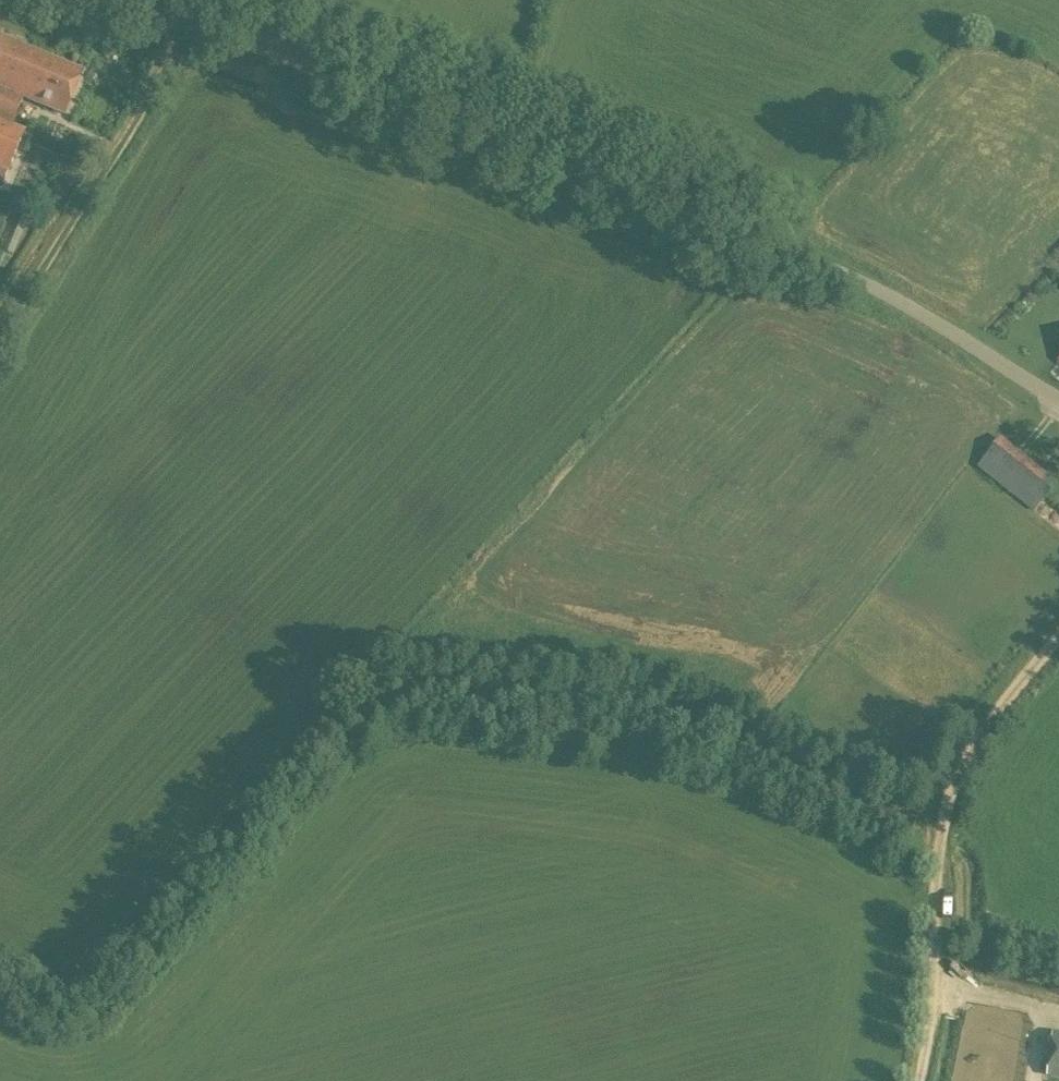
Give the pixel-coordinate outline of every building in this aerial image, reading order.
[(24,96),(66,113),(84,69),(3,36),(0,43),(0,85),(24,96)] [(24,96),(0,85),(0,165),(10,169),(25,130),(12,125),(24,96)] [(1047,490),(1038,484),(1046,474),(999,436),(975,465),(1031,510),(1047,490)] [(1053,1033),(1047,1077),(1058,1079),(1058,1033),(1053,1033)]
